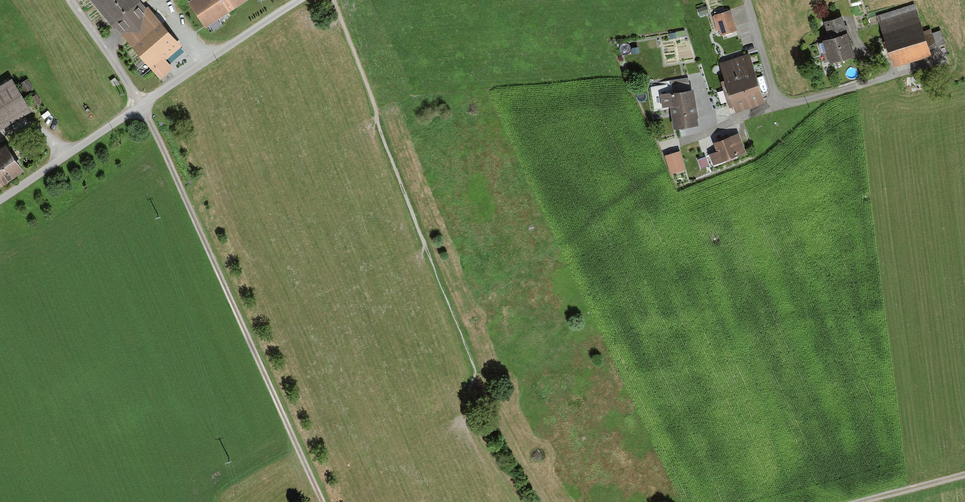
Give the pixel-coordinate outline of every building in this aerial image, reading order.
[(148,6),(146,8),(140,0),(90,0),(114,30),(117,28),(160,79),(173,69),(165,59),(181,46),(148,6)] [(205,28),(247,0),(189,0),(188,1),(205,28)] [(913,4),(877,15),(893,64),(929,53),(913,4)] [(699,15),(709,11),(707,5),(697,8),(699,15)] [(713,14),(718,30),(719,29),(721,35),(737,29),(730,8),(713,14)] [(854,54),(842,14),(823,20),(828,36),(822,37),(829,62),(854,54)] [(750,52),(721,61),(726,77),(721,79),(729,105),(734,104),(736,110),(765,100),(750,52)] [(673,126),(699,122),(693,87),(690,88),(689,77),(670,79),(672,91),(660,92),(662,107),(670,106),(673,126)] [(30,110),(12,78),(0,85),(0,128),(30,110)] [(712,164),(746,151),(738,132),(722,138),(705,145),(712,164)] [(9,180),(24,170),(7,144),(0,148),(0,185),(9,180)] [(680,149),(664,154),(670,172),(685,168),(680,149)]
